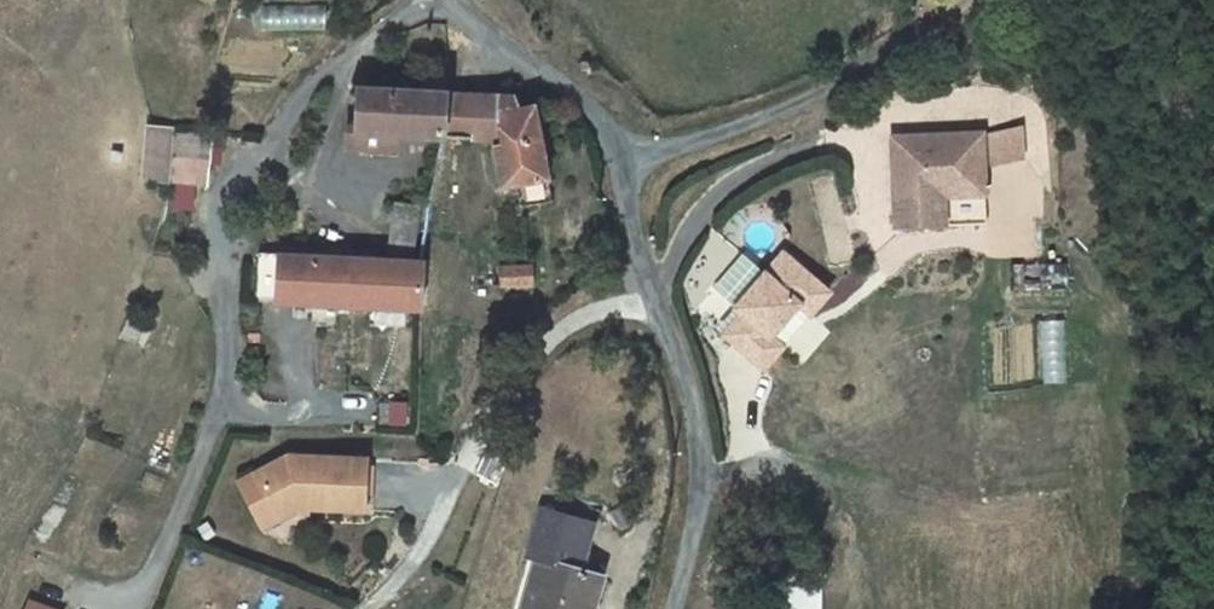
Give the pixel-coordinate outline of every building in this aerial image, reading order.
[(455,85),(359,84),(358,119),(358,127),(400,127),(444,127),(453,127),(455,85)] [(453,127),(444,127),(423,253),(430,255),(462,259),(477,222),(475,135),(500,138),(507,139),(503,108),(528,100),(523,85),(455,85),(453,127)] [(560,195),(558,169),(538,98),(528,100),(503,108),(507,139),(500,138),(509,180),(525,177),(530,202),(560,195)] [(399,149),(400,127),(358,127),(358,119),(348,119),(347,146),(399,149)] [(216,134),(174,130),(170,175),(200,178),(212,179),(216,134)] [(979,151),(979,181),(1019,173),(1017,144),(979,151)] [(926,213),(981,211),(979,181),(979,151),(894,155),(895,205),(926,204),(926,213)] [(200,178),(170,175),(168,202),(197,205),(200,178)] [(926,204),(895,205),(895,213),(926,213),(926,204)] [(926,213),(895,213),(896,248),(983,246),(981,211),(926,213)] [(421,304),(430,255),(423,253),(283,246),(280,295),(421,304)] [(745,309),(727,330),(765,364),(832,289),(786,249),(738,303),(745,309)] [(737,254),(717,290),(734,299),(753,263),(737,254)] [(430,255),(421,304),(452,304),(462,259),(430,255)] [(505,263),(505,278),(534,277),(533,263),(505,263)] [(367,325),(406,325),(406,308),(367,308),(367,325)] [(257,460),(279,507),(299,496),(365,503),(370,452),(291,445),(257,460)] [(595,592),(577,587),(590,539),(545,527),(545,535),(533,535),(524,575),(535,578),(527,608),(591,608),(595,592)] [(32,608),(58,608),(61,600),(38,592),(32,608)] [(58,608),(67,608),(69,604),(61,600),(58,608)]
